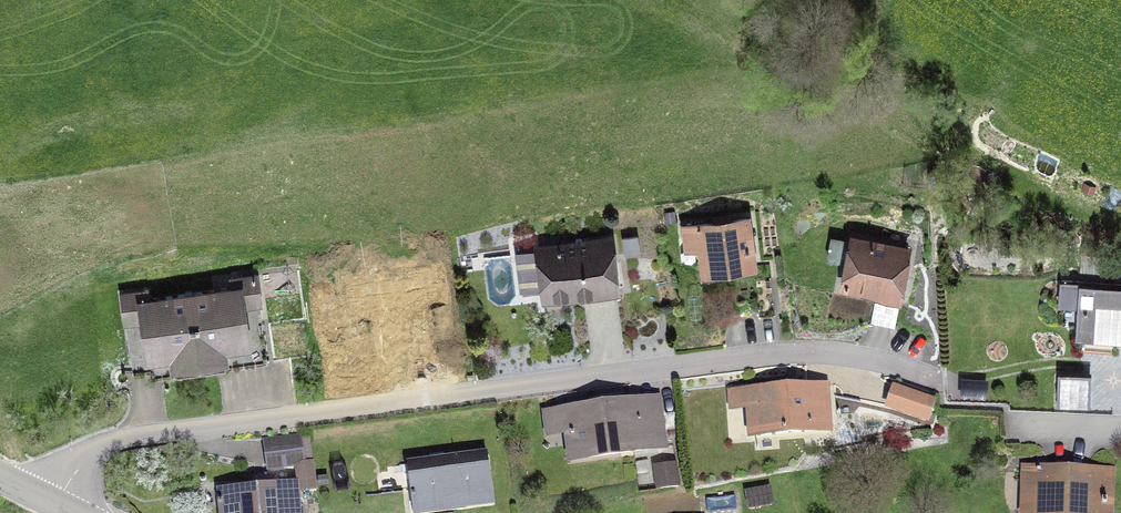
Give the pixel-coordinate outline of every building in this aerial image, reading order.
[(753,267),(746,218),(685,226),(687,238),(700,236),(705,274),(753,267)] [(616,289),(610,240),(537,250),(544,298),(616,289)] [(843,287),(899,297),(907,251),(852,240),(843,287)] [(191,297),(200,362),(230,358),(231,367),(267,362),(255,277),(232,281),(233,290),(191,297)] [(1079,332),(1120,335),(1120,285),(1062,281),(1061,301),(1081,302),(1079,332)] [(147,303),(146,293),(122,297),(132,372),(158,368),(159,377),(201,371),(200,362),(191,297),(147,303)] [(748,391),(751,436),(829,430),(825,386),(748,391)] [(898,391),(892,406),(924,417),(929,402),(898,391)] [(640,403),(565,413),(572,460),(662,447),(658,414),(641,417),(640,403)] [(299,439),(301,463),(296,463),(299,485),(304,484),(305,490),(317,489),(310,437),(299,439)] [(269,467),(296,463),(301,463),(299,439),(299,438),(266,442),(269,467)] [(487,453),(407,463),(413,511),(494,500),(487,453)] [(1026,467),(1025,486),(1042,487),(1041,512),(1108,512),(1109,470),(1026,467)] [(294,483),(221,490),(223,512),(297,512),(294,483)] [(768,487),(746,491),(749,508),(771,504),(768,487)]
